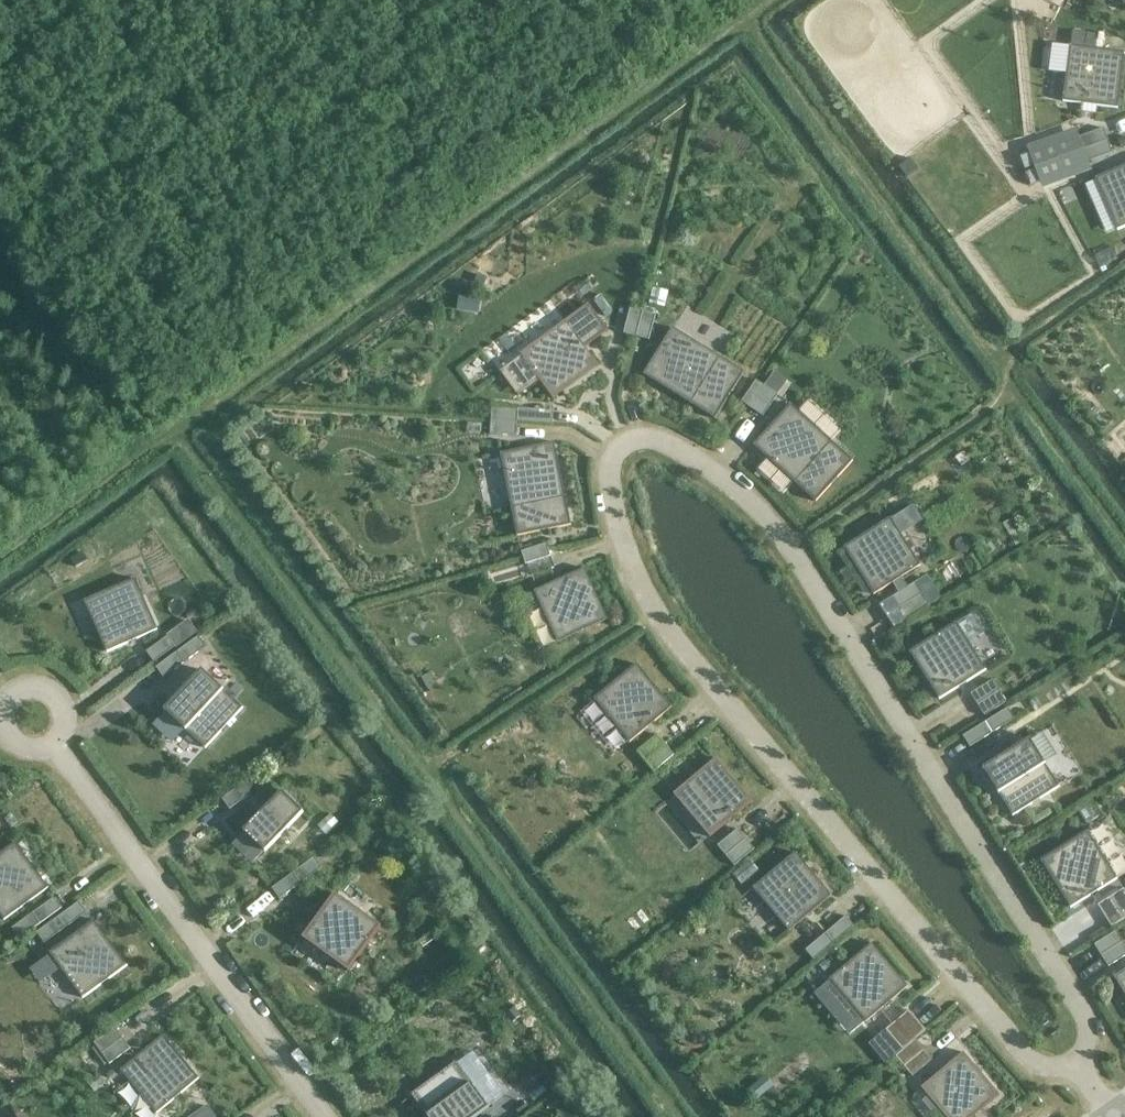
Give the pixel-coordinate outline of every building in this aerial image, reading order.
[(1073,32),(1071,44),(1084,46),(1085,33),(1073,32)] [(1052,44),(1048,72),(1066,74),(1063,101),(1118,108),(1124,53),(1070,46),(1070,47),(1052,44)] [(1103,128),(1079,137),(1084,149),(1108,140),(1103,128)] [(1113,153),(1108,140),(1084,149),(1088,162),(1113,153)] [(1095,178),(1118,230),(1124,227),(1124,166),(1095,178)] [(487,279),(478,275),(475,281),(485,285),(487,279)] [(590,303),(520,354),(553,399),(598,365),(583,345),(608,327),(590,303)] [(630,308),(623,334),(636,337),(642,311),(630,308)] [(655,315),(642,311),(636,337),(649,340),(655,315)] [(672,328),(643,374),(715,419),(744,372),(672,328)] [(756,380),(741,402),(763,417),(778,395),(756,380)] [(790,404),(753,445),(816,502),(853,461),(790,404)] [(518,410),(492,408),(491,421),(517,423),(517,421),(518,410)] [(553,411),(518,408),(518,410),(517,421),(553,424),(553,411)] [(491,421),(490,434),(516,436),(517,423),(491,421)] [(571,525),(554,443),(500,454),(517,536),(571,525)] [(874,595),(920,566),(890,518),(844,547),(874,595)] [(546,544),(521,552),(525,564),(550,556),(546,544)] [(558,642),(608,620),(584,568),(534,591),(558,642)] [(135,578),(84,601),(85,603),(86,602),(108,650),(106,651),(107,653),(158,630),(158,628),(156,629),(135,581),(136,580),(135,578)] [(915,583),(893,597),(907,619),(929,605),(915,583)] [(956,622),(909,652),(939,699),(986,670),(969,643),(984,633),(972,614),(957,624),(956,622)] [(168,636),(146,652),(154,662),(175,647),(168,636)] [(199,636),(156,667),(163,678),(206,647),(199,636)] [(636,664),(594,699),(630,742),(672,707),(636,664)] [(202,669),(164,711),(165,712),(166,710),(205,746),(204,748),(205,749),(244,708),(242,706),(241,708),(202,672),(204,671),(202,669)] [(993,680),(970,694),(984,716),(1007,702),(993,680)] [(1008,708),(963,736),(970,747),(1014,719),(1008,708)] [(573,726),(606,769),(619,759),(586,716),(573,726)] [(657,735),(637,752),(654,772),(674,755),(657,735)] [(983,768),(1013,816),(1059,787),(1029,739),(983,768)] [(752,802),(716,759),(673,794),(710,837),(752,802)] [(243,783),(222,799),(230,809),(251,794),(243,783)] [(243,832),(245,833),(246,832),(265,850),(264,851),(265,853),(304,812),(303,811),(301,812),(282,794),(284,792),(282,791),(243,832)] [(737,829),(717,846),(734,866),(754,849),(737,829)] [(1117,879),(1087,831),(1041,861),(1071,908),(1117,879)] [(48,886),(47,887),(16,845),(17,844),(16,842),(0,854),(0,913),(4,919),(3,920),(4,921),(49,888),(48,886)] [(795,853),(753,888),(789,931),(831,896),(795,853)] [(314,857),(272,889),(279,899),(322,868),(314,857)] [(1098,905),(1112,927),(1124,919),(1124,891),(1124,889),(1098,905)] [(347,969),(346,971),(348,972),(381,926),(379,925),(378,926),(335,896),(336,894),(335,893),(302,939),(303,940),(304,938),(347,969)] [(54,898),(12,929),(19,939),(62,908),(54,898)] [(79,902),(37,933),(44,943),(87,912),(79,902)] [(248,930),(265,917),(259,909),(241,922),(248,930)] [(846,916),(805,950),(814,960),(854,926),(846,916)] [(83,996),(81,997),(82,999),(128,966),(127,964),(126,965),(94,923),(96,921),(95,920),(49,953),(50,955),(52,954),(83,996)] [(1094,945),(1108,967),(1124,956),(1124,944),(1116,931),(1094,945)] [(830,979),(866,1022),(908,987),(872,944),(830,979)] [(1124,995),(1124,970),(1114,977),(1124,995)] [(909,1010),(885,1030),(902,1050),(915,1039),(926,1030),(909,1010)] [(115,1028),(94,1043),(110,1064),(131,1049),(115,1028)] [(199,1078),(198,1076),(197,1078),(163,1037),(164,1036),(163,1035),(120,1071),(121,1073),(122,1072),(157,1112),(155,1113),(157,1114),(199,1078)] [(902,1050),(895,1056),(912,1077),(932,1060),(915,1039),(902,1050)] [(921,1088),(946,1116),(974,1116),(1000,1095),(963,1052),(921,1088)] [(411,1095),(412,1097),(413,1096),(429,1116),(476,1116),(490,1107),(488,1106),(503,1095),(472,1053),(457,1063),(456,1062),(411,1095)] [(192,1116),(215,1116),(207,1106),(192,1116)]
